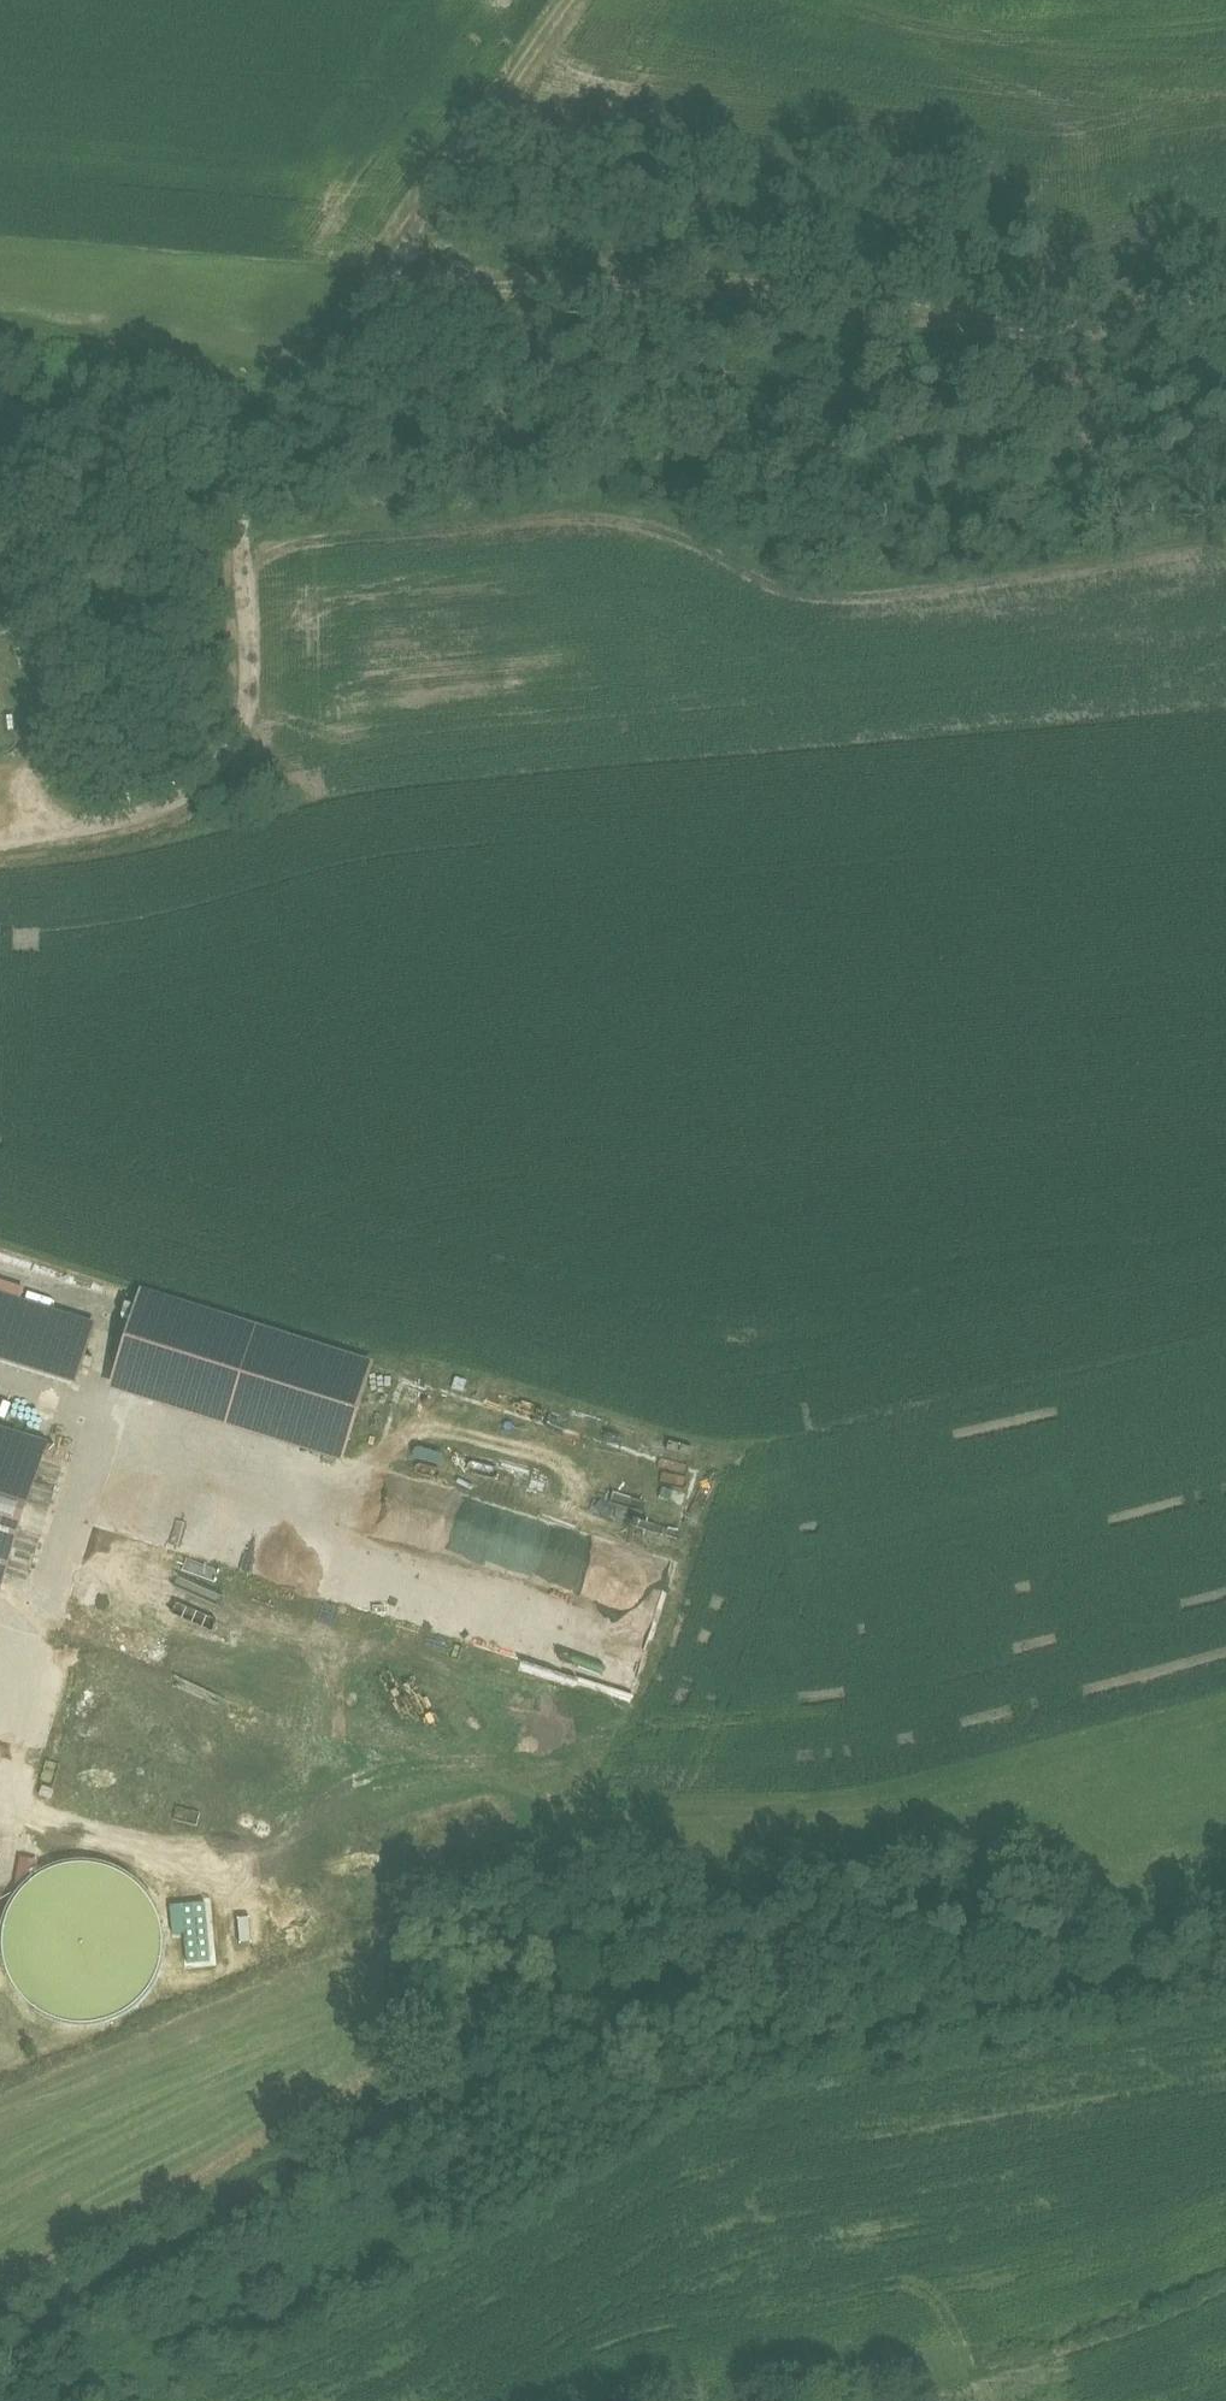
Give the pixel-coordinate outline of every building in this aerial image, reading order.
[(388,1361),(147,1288),(115,1392),(356,1465),(388,1361)] [(81,1377),(96,1325),(0,1296),(0,1353),(81,1377)] [(0,1426),(0,1583),(6,1584),(49,1440),(0,1426)] [(68,2023),(88,2025),(107,2021),(125,2014),(140,2002),(152,1987),(160,1969),(164,1950),(163,1931),(157,1912),(148,1896),(134,1882),(118,1872),(99,1866),(80,1864),(61,1868),(43,1875),(27,1887),(15,1902),(7,1920),(3,1939),(4,1958),(10,1977),(20,1993),(33,2007),(50,2017),(68,2023)] [(172,1936),(184,1936),(185,1964),(215,1962),(212,1902),(170,1904),(172,1936)]
